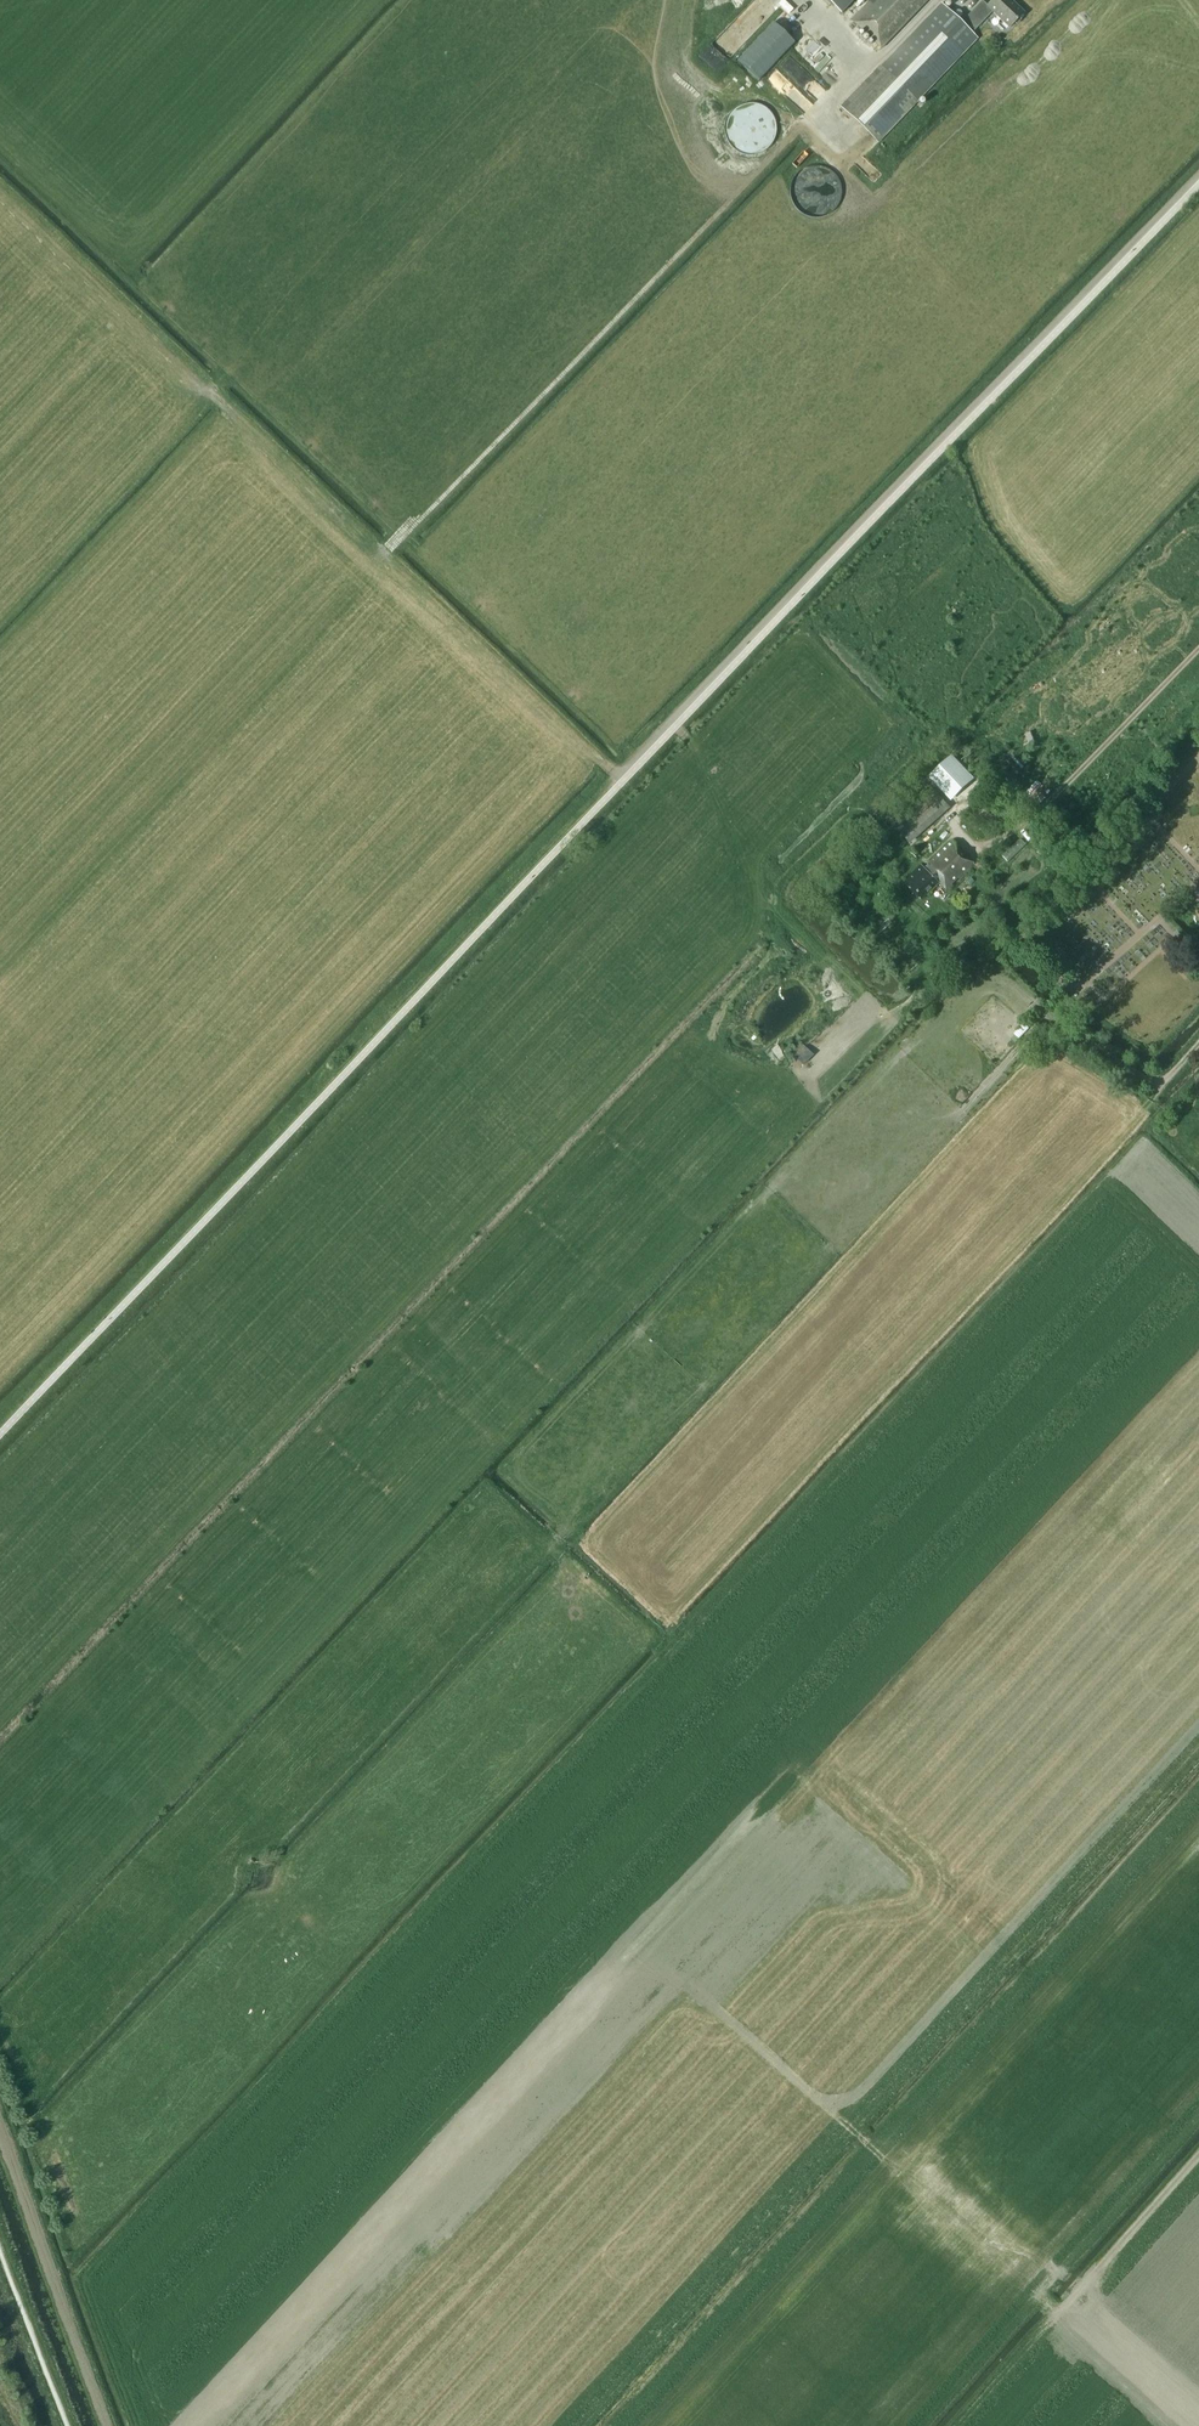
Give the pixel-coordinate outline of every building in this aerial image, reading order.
[(842,14),(855,0),(827,0),(842,14)] [(984,0),(962,23),(942,4),(843,107),(879,142),(979,38),(973,32),(993,12),(1010,28),(1025,12),(1013,0),(994,0),(989,5),(984,0)] [(852,20),(882,48),(928,0),(872,0),(852,20)] [(952,756),(929,777),(951,800),(974,779),(952,756)] [(925,868),(921,864),(903,881),(921,900),(940,883),(948,891),(976,865),(984,875),(990,870),(981,860),(976,865),(953,840),(925,868)] [(1024,1023),(1014,1034),(1020,1039),(1030,1028),(1024,1023)]
